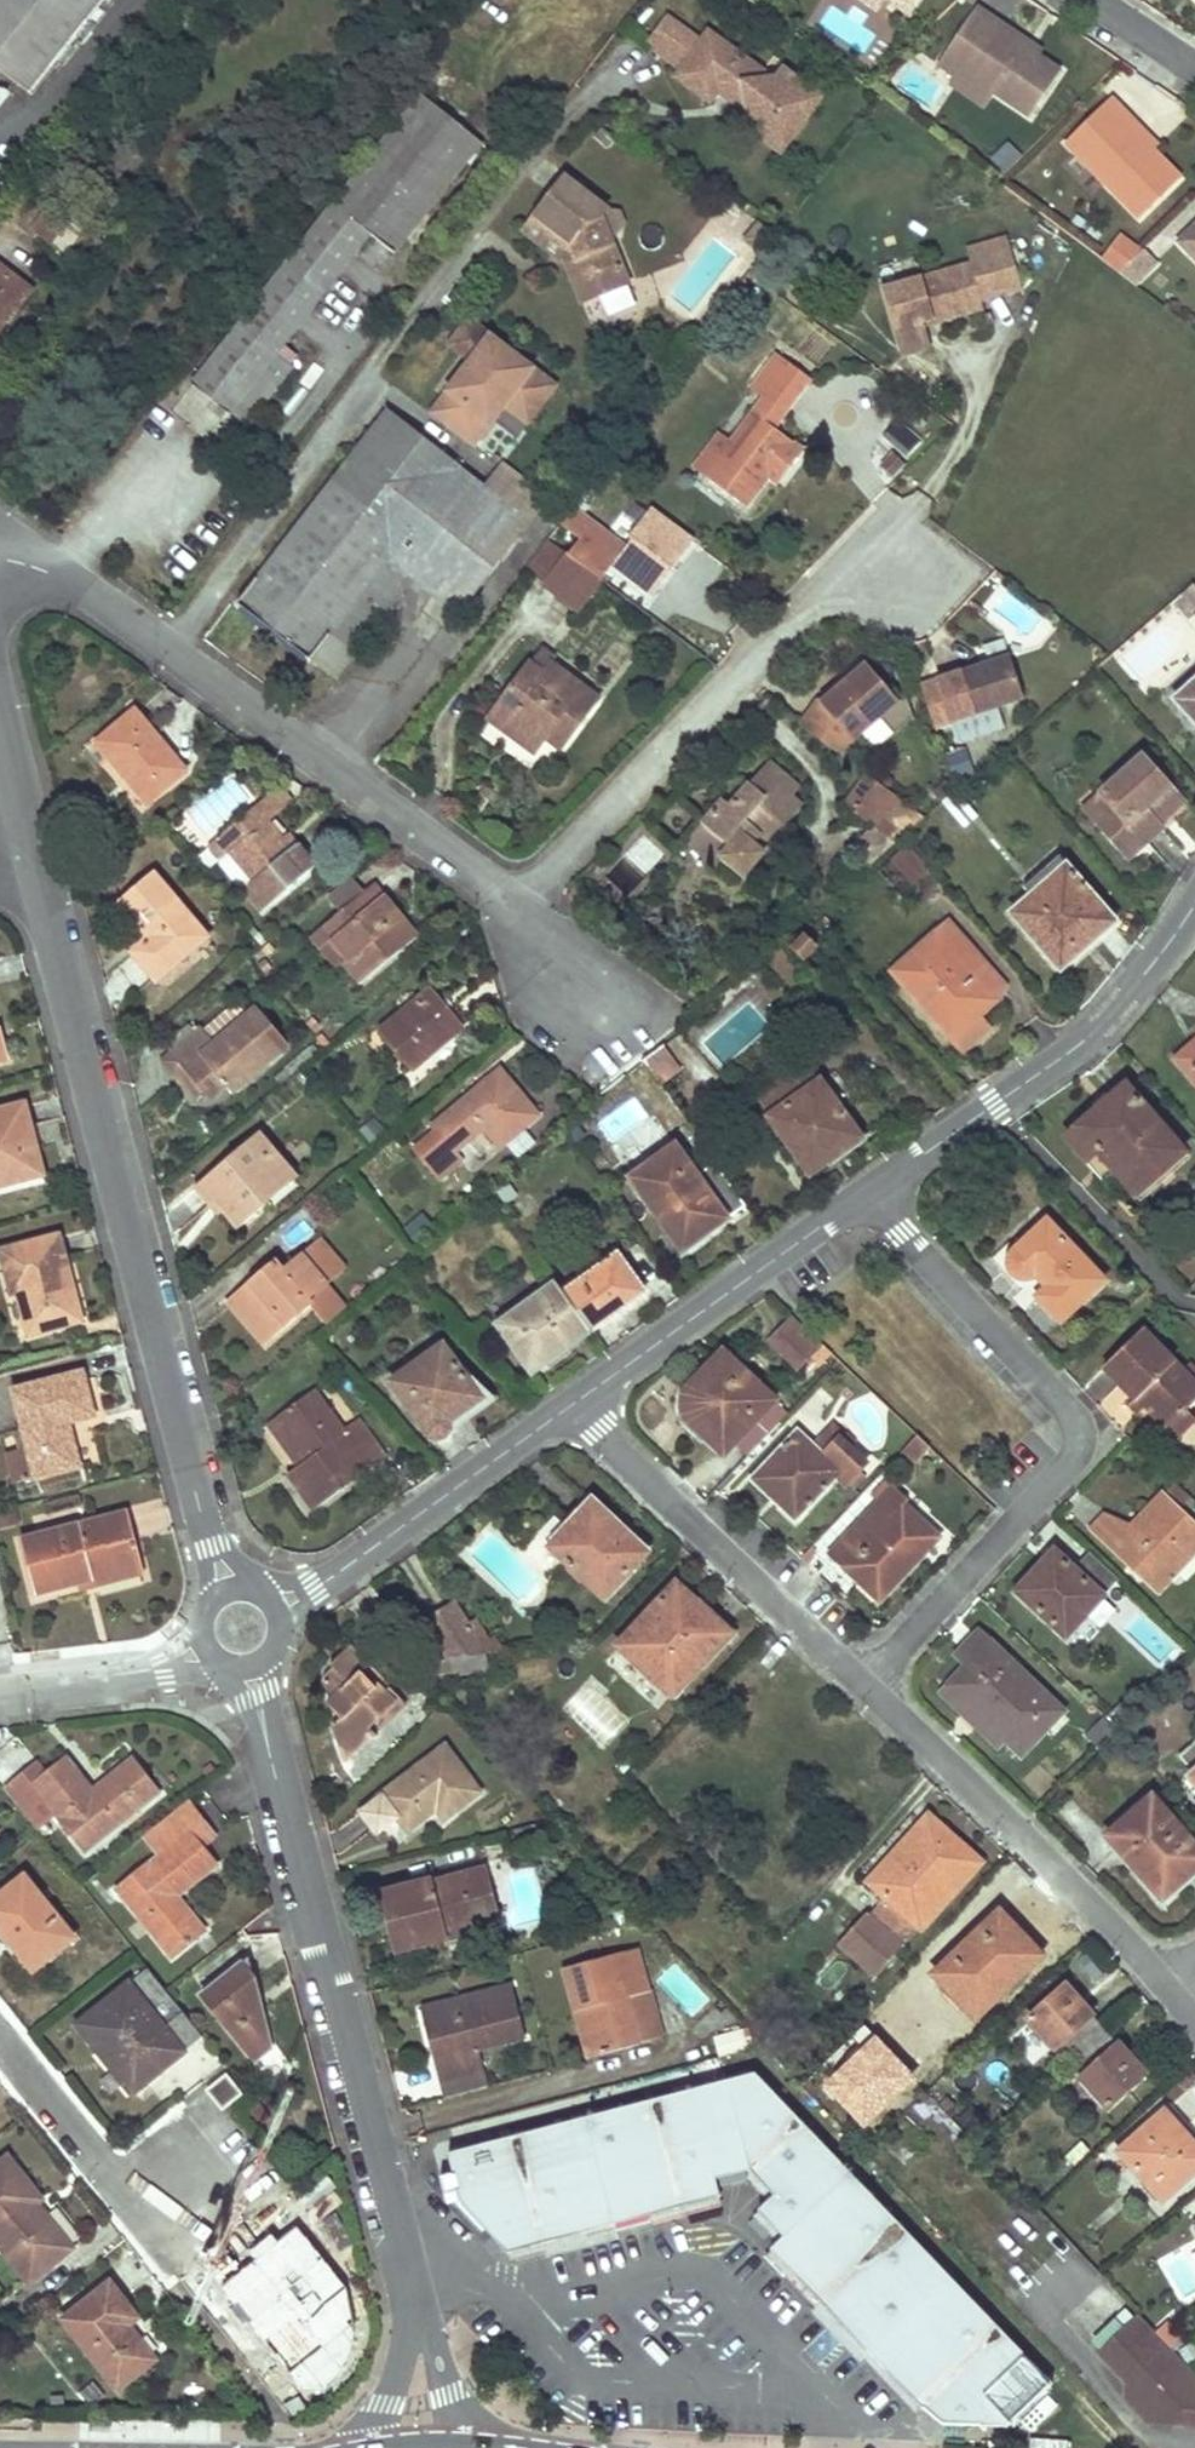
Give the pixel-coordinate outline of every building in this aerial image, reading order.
[(31,89),(101,0),(0,0),(0,65),(31,89)] [(877,12),(885,0),(860,0),(877,12)] [(908,14),(918,0),(887,0),(908,14)] [(1034,60),(1020,50),(1026,41),(975,8),(937,65),(955,77),(960,70),(994,93),(1030,117),(1060,72),(1038,57),(1037,56),(1034,60)] [(675,76),(707,100),(717,86),(723,89),(720,94),(743,110),(735,121),(777,151),(809,107),(771,79),(707,33),(701,41),(666,16),(650,39),(684,64),(675,76)] [(1041,52),(1026,41),(1020,50),(1034,60),(1037,56),(1038,57),(1041,52)] [(771,79),(809,107),(816,98),(777,70),(771,79)] [(994,93),(960,70),(955,77),(950,84),(985,107),(994,93)] [(368,233),(392,253),(479,143),(418,94),(333,200),(327,196),(317,208),(324,213),(190,380),(215,401),(244,423),(291,364),(274,351),(300,318),(346,261),(368,233)] [(1110,97),(1064,142),(1139,219),(1180,179),(1152,150),(1151,150),(1148,151),(1140,143),(1139,138),(1124,122),(1129,117),(1110,97)] [(1129,117),(1124,122),(1139,138),(1140,143),(1148,151),(1151,150),(1152,150),(1157,146),(1129,117)] [(1001,173),(1021,161),(1010,143),(990,155),(1001,173)] [(29,227),(46,240),(69,210),(46,192),(76,154),(62,144),(7,216),(27,230),(29,227)] [(610,290),(607,280),(623,273),(600,217),(606,208),(563,177),(536,216),(572,243),(577,257),(564,261),(581,301),(610,290)] [(536,216),(525,231),(564,261),(577,257),(572,243),(536,216)] [(1177,242),(1194,261),(1194,224),(1177,242)] [(969,256),(1008,246),(1005,234),(966,244),(969,256)] [(971,265),(886,289),(901,344),(930,337),(926,323),(984,307),(981,297),(1019,286),(1008,246),(969,256),(971,265)] [(1118,274),(1134,285),(1155,265),(1142,251),(1118,274)] [(28,292),(0,269),(0,327),(28,292)] [(527,392),(543,370),(472,316),(458,333),(479,350),(473,357),(434,409),(477,442),(507,403),(520,387),(527,392)] [(479,350),(458,333),(452,341),(473,357),(479,350)] [(904,357),(933,349),(930,337),(901,344),(904,357)] [(763,366),(749,386),(782,411),(797,390),(763,366)] [(530,420),(559,383),(543,370),(527,392),(520,387),(507,403),(530,420)] [(189,422),(210,405),(194,386),(173,404),(189,422)] [(726,440),(701,475),(744,506),(765,477),(775,463),(784,470),(790,460),(761,438),(782,411),(749,386),(738,399),(750,407),(726,440)] [(385,409),(237,603),(307,657),(309,655),(335,676),(411,577),(459,614),(531,520),(385,409)] [(894,419),(880,439),(907,459),(922,439),(894,419)] [(714,431),(688,465),(701,475),(726,440),(714,431)] [(883,467),(890,476),(902,465),(893,456),(883,467)] [(765,477),(774,483),(784,470),(775,463),(765,477)] [(572,506),(560,522),(580,537),(568,553),(600,578),(624,546),(572,506)] [(568,553),(555,544),(532,574),(544,584),(568,553)] [(600,578),(568,553),(544,584),(577,608),(600,578)] [(534,752),(551,729),(565,740),(596,698),(536,654),(489,718),(534,752)] [(937,678),(952,719),(1021,695),(1007,654),(937,678)] [(797,722),(841,754),(852,740),(898,699),(864,661),(819,700),(816,697),(797,722)] [(1171,701),(1194,727),(1194,679),(1171,701)] [(145,800),(182,770),(134,710),(97,740),(145,800)] [(964,749),(947,755),(955,779),(973,774),(964,749)] [(1128,831),(1111,846),(1124,860),(1158,830),(1155,827),(1180,805),(1139,759),(1097,797),(1128,831)] [(745,873),(755,862),(764,850),(753,841),(773,816),(784,825),(801,804),(791,795),(798,786),(767,761),(731,806),(722,799),(703,824),(731,846),(723,855),(745,873)] [(898,796),(867,774),(845,804),(875,827),(898,796)] [(294,799),(281,783),(259,802),(272,817),(294,799)] [(954,794),(948,799),(943,804),(961,826),(973,815),(954,794)] [(914,808),(898,796),(875,827),(892,839),(914,808)] [(296,844),(287,851),(278,840),(281,837),(267,821),(272,817),(259,802),(207,846),(260,910),(314,865),(296,844)] [(287,851),(296,844),(286,832),(281,837),(278,840),(287,851)] [(928,870),(907,845),(878,870),(901,895),(928,870)] [(1028,895),(1008,913),(1052,964),(1085,935),(1091,942),(1112,924),(1055,857),(1021,886),(1028,895)] [(126,946),(140,963),(155,980),(205,938),(153,875),(119,903),(143,932),(126,946)] [(371,885),(311,937),(337,967),(342,963),(360,984),(415,936),(371,885)] [(934,1010),(928,1016),(962,1055),(991,1030),(980,1017),(993,1004),(989,999),(1002,988),(946,925),(890,975),(919,1007),(926,1001),(934,1010)] [(792,945),(803,958),(818,945),(807,932),(792,945)] [(377,1031),(393,1050),(409,1069),(460,1027),(428,989),(377,1031)] [(201,1030),(164,1062),(193,1098),(204,1090),(211,1099),(229,1084),(234,1091),(286,1047),(254,1009),(237,1025),(227,1012),(203,1032),(201,1030)] [(1194,1043),(1175,1059),(1194,1083),(1194,1044),(1194,1043)] [(860,1138),(807,1064),(755,1101),(808,1174),(826,1161),(822,1155),(832,1148),(836,1155),(860,1138)] [(440,1179),(460,1162),(452,1152),(482,1127),(498,1146),(534,1116),(497,1072),(432,1125),(436,1130),(415,1148),(440,1179)] [(1094,1117),(1093,1115),(1092,1114),(1065,1137),(1101,1179),(1111,1170),(1134,1196),(1185,1153),(1131,1090),(1113,1105),(1111,1103),(1094,1117)] [(18,1181),(42,1175),(24,1104),(0,1111),(0,1180),(16,1175),(18,1181)] [(700,1191),(705,1188),(653,1115),(608,1147),(677,1244),(697,1230),(701,1235),(721,1221),(700,1191)] [(213,1202),(224,1215),(235,1228),(264,1203),(259,1197),(289,1171),(258,1133),(194,1186),(210,1205),(213,1202)] [(454,1209),(481,1187),(460,1162),(440,1179),(434,1184),(454,1209)] [(990,1258),(1005,1274),(1020,1290),(1038,1274),(1049,1286),(1038,1296),(1060,1320),(1105,1279),(1049,1218),(1016,1249),(1009,1241),(990,1258)] [(16,1291),(28,1335),(80,1321),(58,1237),(0,1253),(11,1293),(16,1291)] [(341,1269),(316,1239),(297,1254),(322,1284),(341,1269)] [(251,1328),(256,1324),(260,1321),(273,1335),(310,1304),(305,1299),(322,1284),(297,1254),(278,1270),(272,1262),(251,1280),(255,1285),(231,1305),(251,1328)] [(562,1293),(588,1330),(642,1292),(616,1255),(562,1293)] [(537,1367),(588,1330),(562,1293),(554,1281),(494,1323),(511,1347),(519,1341),(537,1367)] [(792,1319),(781,1331),(769,1344),(794,1367),(818,1342),(792,1319)] [(1103,1367),(1134,1400),(1138,1396),(1147,1407),(1168,1428),(1187,1410),(1194,1402),(1194,1383),(1144,1329),(1103,1367)] [(436,1437),(437,1437),(438,1436),(441,1435),(445,1433),(447,1431),(451,1418),(480,1397),(443,1343),(389,1379),(428,1434),(432,1436),(436,1437)] [(681,1397),(681,1400),(680,1404),(680,1412),(682,1417),(721,1454),(734,1442),(748,1455),(786,1414),(731,1361),(701,1391),(690,1379),(686,1384),(683,1390),(681,1397)] [(81,1375),(15,1391),(25,1430),(31,1453),(37,1475),(78,1465),(67,1421),(91,1415),(81,1375)] [(300,1453),(306,1449),(310,1455),(288,1470),(313,1508),(382,1458),(355,1419),(340,1429),(313,1391),(275,1418),(300,1453)] [(1131,1403),(1140,1413),(1147,1407),(1138,1396),(1134,1400),(1131,1403)] [(1194,1424),(1194,1418),(1187,1410),(1168,1428),(1178,1440),(1194,1424)] [(16,1432),(22,1456),(31,1453),(25,1430),(16,1432)] [(760,1469),(768,1478),(777,1486),(773,1490),(781,1497),(775,1503),(792,1519),(835,1474),(844,1482),(862,1464),(837,1440),(822,1456),(796,1431),(760,1469)] [(872,1461),(843,1434),(837,1440),(862,1464),(844,1482),(848,1486),(872,1461)] [(929,1446),(918,1436),(905,1449),(916,1460),(929,1446)] [(10,1458),(16,1480),(37,1475),(31,1453),(22,1456),(10,1458)] [(1191,1498),(1175,1484),(1163,1497),(1177,1512),(1191,1498)] [(908,1502),(894,1488),(831,1554),(859,1580),(864,1574),(883,1591),(908,1563),(904,1560),(911,1552),(915,1557),(935,1535),(904,1507),(908,1502)] [(1161,1496),(1140,1518),(1146,1531),(1142,1535),(1129,1529),(1104,1516),(1091,1529),(1131,1566),(1137,1561),(1148,1573),(1143,1579),(1158,1592),(1174,1576),(1170,1571),(1194,1546),(1194,1530),(1177,1512),(1163,1497),(1161,1496)] [(591,1503),(550,1546),(603,1597),(644,1554),(591,1503)] [(20,1540),(33,1594),(93,1579),(94,1584),(143,1572),(128,1513),(20,1540)] [(1146,1531),(1140,1518),(1129,1529),(1142,1535),(1146,1531)] [(1194,1554),(1194,1546),(1170,1571),(1174,1576),(1194,1554)] [(1053,1552),(1016,1592),(1063,1635),(1100,1596),(1053,1552)] [(1131,1566),(1143,1579),(1148,1573),(1137,1561),(1131,1566)] [(669,1591),(617,1646),(669,1695),(726,1635),(690,1600),(685,1606),(669,1591)] [(424,1623),(445,1659),(448,1659),(483,1653),(474,1638),(481,1633),(473,1622),(467,1626),(453,1604),(424,1623)] [(956,1657),(967,1668),(950,1685),(1005,1739),(1020,1754),(1060,1714),(979,1634),(956,1657)] [(327,1684),(328,1686),(328,1687),(334,1694),(328,1701),(343,1717),(336,1724),(359,1748),(374,1733),(370,1730),(389,1712),(392,1716),(404,1703),(379,1676),(374,1680),(367,1673),(372,1667),(349,1644),(329,1663),(334,1669),(328,1675),(327,1680),(327,1684)] [(451,1675),(486,1670),(483,1653),(448,1659),(450,1673),(451,1675)] [(450,1673),(448,1659),(445,1659),(428,1662),(436,1675),(450,1673)] [(1005,1739),(950,1685),(941,1693),(996,1748),(1005,1739)] [(330,1729),(343,1761),(359,1748),(336,1724),(330,1729)] [(1193,1774),(1187,1779),(1194,1789),(1194,1743),(1179,1757),(1193,1774)] [(376,1833),(395,1819),(404,1832),(431,1812),(439,1823),(478,1794),(443,1747),(377,1796),(380,1799),(361,1813),(376,1833)] [(141,1777),(143,1775),(130,1759),(99,1784),(103,1789),(96,1794),(67,1757),(33,1784),(23,1772),(1,1789),(33,1829),(53,1813),(69,1834),(74,1830),(88,1846),(154,1793),(141,1777)] [(1105,1836),(1162,1900),(1194,1871),(1194,1848),(1149,1797),(1105,1836)] [(182,1941),(185,1945),(204,1930),(182,1902),(178,1905),(172,1899),(214,1865),(198,1845),(187,1831),(202,1819),(186,1799),(143,1834),(159,1855),(131,1877),(135,1881),(118,1894),(166,1953),(182,1941)] [(949,1854),(957,1844),(926,1816),(917,1826),(949,1854)] [(198,1845),(213,1833),(202,1819),(187,1831),(198,1845)] [(868,1914),(867,1913),(866,1912),(838,1944),(874,1975),(916,1927),(919,1930),(978,1862),(957,1844),(949,1854),(917,1826),(867,1884),(883,1898),(868,1914)] [(378,1891),(392,1951),(441,1939),(443,1946),(496,1933),(480,1869),(427,1882),(426,1879),(378,1891)] [(35,1966),(71,1936),(22,1875),(0,1893),(0,1931),(9,1942),(13,1938),(35,1966)] [(973,2017),(1032,1960),(1006,1934),(1013,1927),(997,1911),(932,1974),(973,2017)] [(1038,1954),(1013,1927),(1006,1934),(1032,1960),(1038,1954)] [(561,1968),(572,2011),(581,2009),(592,2055),(655,2040),(633,1950),(561,1968)] [(255,2014),(260,2010),(254,2002),(257,1999),(252,1980),(240,1965),(202,1995),(254,2060),(269,2048),(263,2025),(255,2014)] [(97,2038),(136,2088),(181,2052),(127,1983),(74,2024),(90,2044),(97,2038)] [(525,2036),(511,1984),(455,1998),(458,2009),(434,2015),(440,2036),(428,2040),(438,2081),(482,2070),(477,2048),(525,2036)] [(1088,2019),(1086,2021),(1072,2006),(1077,2002),(1063,1986),(1026,2019),(1067,2064),(1100,2032),(1088,2019)] [(455,1998),(419,2007),(428,2040),(440,2036),(434,2015),(458,2009),(455,1998)] [(1086,2021),(1088,2019),(1090,2017),(1077,2002),(1072,2006),(1086,2021)] [(861,2125),(913,2072),(865,2025),(853,2036),(860,2043),(819,2083),(861,2125)] [(716,2037),(721,2055),(761,2045),(745,2029),(716,2037)] [(1100,2032),(1067,2064),(1106,2108),(1144,2074),(1131,2060),(1125,2065),(1111,2049),(1113,2047),(1100,2032)] [(1117,2044),(1113,2047),(1111,2049),(1125,2065),(1131,2060),(1117,2044)] [(482,2070),(438,2081),(442,2098),(486,2087),(482,2070)] [(772,2194),(764,2202),(757,2209),(770,2222),(783,2235),(769,2249),(783,2263),(787,2268),(845,2328),(863,2347),(938,2427),(1004,2424),(1050,2380),(925,2251),(752,2071),(447,2152),(457,2194),(460,2203),(505,2250),(537,2241),(582,2230),(685,2203),(701,2198),(717,2194),(713,2178),(748,2169),(772,2194)] [(206,2090),(222,2109),(240,2094),(224,2075),(206,2090)] [(1194,2158),(1194,2139),(1168,2109),(1162,2114),(1179,2133),(1176,2136),(1194,2158)] [(1162,2114),(1118,2153),(1160,2201),(1194,2170),(1194,2158),(1176,2136),(1179,2133),(1162,2114)] [(35,2214),(29,2206),(38,2199),(6,2160),(0,2164),(0,2245),(29,2281),(69,2248),(39,2211),(35,2214)] [(262,2354),(337,2289),(287,2232),(263,2253),(264,2254),(213,2298),(262,2354)] [(153,2359),(127,2326),(136,2319),(108,2283),(62,2319),(117,2388),(153,2359)] [(1139,2318),(1101,2353),(1129,2384),(1125,2398),(1148,2422),(1194,2426),(1194,2377),(1139,2318)] [(1029,2447),(1065,2447),(1065,2442),(1030,2440),(1029,2447)]
